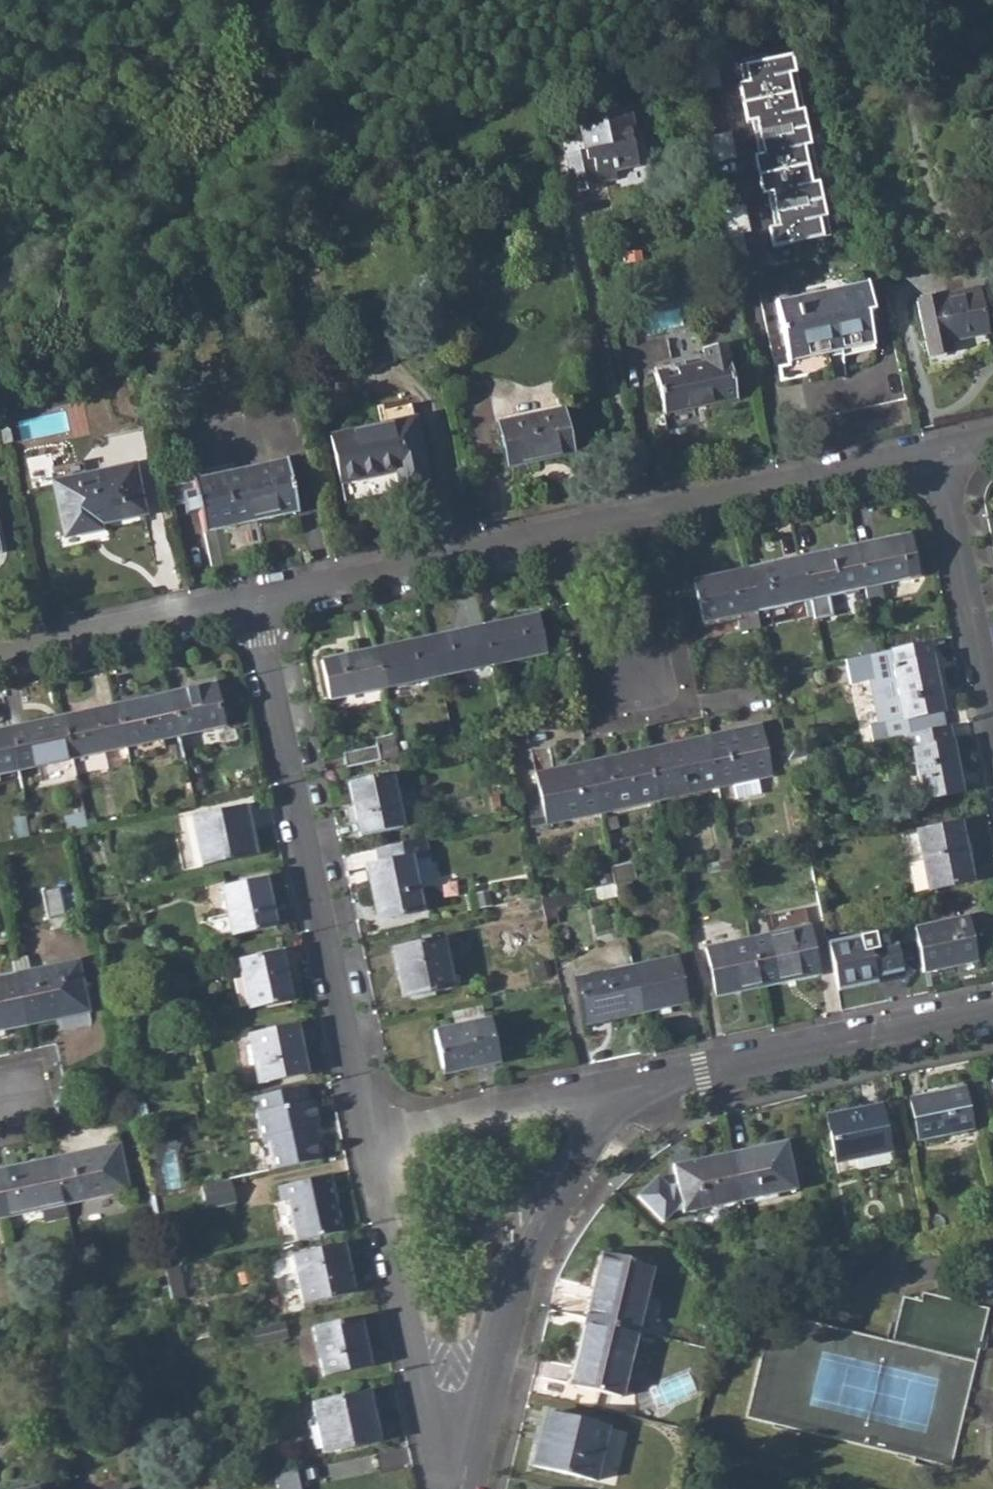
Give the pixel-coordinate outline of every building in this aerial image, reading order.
[(799,88),(792,53),(746,62),(749,79),(741,80),(744,100),(799,88)] [(807,124),(799,88),(744,100),(748,119),(757,117),(760,131),(790,124),(791,128),(807,124)] [(588,149),(569,153),(577,192),(604,186),(603,181),(619,177),(618,170),(642,165),(634,130),(638,129),(633,105),(581,116),(588,149)] [(815,160),(807,124),(791,128),(792,131),(762,138),(764,151),(755,153),(759,172),(815,160)] [(823,196),(815,160),(759,172),(763,191),(772,189),(775,202),(805,196),(806,199),(823,196)] [(830,232),(823,196),(806,199),(807,203),(777,209),(780,223),(770,225),(774,243),(830,232)] [(775,301),(787,358),(825,350),(839,347),(871,341),(864,307),(871,306),(865,282),(775,301)] [(919,307),(930,356),(952,351),(950,341),(988,333),(979,294),(919,307)] [(839,347),(840,354),(873,348),(871,341),(839,347)] [(654,372),(663,412),(736,396),(723,342),(701,347),(704,361),(654,372)] [(829,368),(825,350),(787,358),(787,361),(777,363),(780,379),(829,368)] [(497,419),(506,465),(574,450),(563,404),(497,419)] [(393,469),(397,488),(428,482),(414,416),(329,434),(339,480),(393,469)] [(191,480),(203,532),(294,513),(281,460),(191,480)] [(51,483),(63,538),(88,533),(87,527),(145,515),(133,465),(51,483)] [(910,532),(856,544),(865,586),(870,612),(883,610),(878,583),(919,574),(910,532)] [(829,594),(865,586),(856,544),(803,555),(811,598),(816,618),(833,615),(829,594)] [(749,566),(758,609),(811,598),(803,555),(749,566)] [(693,579),(702,621),(758,609),(749,566),(693,579)] [(483,624),(491,662),(544,651),(536,613),(483,624)] [(429,636),(437,674),(491,662),(483,624),(429,636)] [(376,647),(384,686),(437,674),(429,636),(376,647)] [(868,656),(882,725),(945,712),(931,642),(868,656)] [(322,659),(331,697),(384,686),(376,647),(322,659)] [(171,691),(180,732),(224,723),(215,681),(171,691)] [(117,703),(126,745),(180,732),(171,691),(117,703)] [(63,715),(72,756),(126,745),(117,703),(63,715)] [(10,726),(19,767),(72,756),(63,715),(10,726)] [(915,750),(924,797),(963,789),(950,723),(893,735),(896,754),(915,750)] [(735,782),(738,796),(761,791),(758,777),(773,774),(762,724),(709,735),(719,785),(735,782)] [(19,767),(10,726),(0,728),(0,771),(19,767)] [(650,748),(660,798),(719,785),(709,735),(650,748)] [(343,753),(345,767),(380,760),(377,746),(343,753)] [(589,761),(600,810),(660,798),(650,748),(589,761)] [(535,772),(545,822),(600,810),(589,761),(535,772)] [(349,781),(361,835),(403,827),(391,773),(349,781)] [(191,817),(201,865),(256,853),(245,805),(191,817)] [(85,818),(66,822),(69,832),(87,828),(85,818)] [(917,829),(929,887),(971,878),(959,820),(917,829)] [(379,893),(384,918),(423,910),(416,880),(412,861),(428,857),(424,837),(376,848),(379,864),(367,866),(373,894),(379,893)] [(789,845),(791,857),(808,853),(805,841),(789,845)] [(428,857),(412,861),(416,880),(433,877),(428,857)] [(634,869),(613,874),(615,884),(636,879),(634,869)] [(215,941),(279,926),(268,878),(223,887),(230,913),(210,918),(215,941)] [(598,908),(620,903),(615,884),(601,887),(594,888),(598,908)] [(913,929),(922,973),(976,962),(967,917),(913,929)] [(751,937),(761,986),(821,973),(810,923),(751,937)] [(872,934),(826,943),(836,991),(858,987),(858,980),(901,971),(896,944),(876,948),(872,934)] [(395,947),(406,997),(455,987),(444,937),(395,947)] [(706,947),(717,996),(761,986),(751,937),(706,947)] [(241,958),(252,1007),(293,998),(283,949),(241,958)] [(633,965),(643,1012),(660,1008),(670,1006),(687,1002),(677,955),(633,965)] [(17,972),(28,1024),(90,1011),(79,960),(17,972)] [(577,977),(587,1024),(643,1012),(633,965),(577,977)] [(28,1024),(17,972),(0,976),(0,1031),(28,1024)] [(670,1006),(660,1008),(661,1014),(671,1012),(670,1006)] [(429,1028),(438,1071),(495,1059),(487,1021),(461,1026),(460,1021),(429,1028)] [(249,1032),(259,1081),(302,1072),(297,1048),(303,1047),(298,1022),(249,1032)] [(272,1147),(278,1173),(326,1164),(321,1145),(318,1146),(316,1132),(323,1130),(318,1106),(314,1107),(309,1083),(256,1095),(264,1136),(272,1147)] [(908,1099),(917,1140),(970,1129),(961,1083),(935,1089),(936,1093),(908,1099)] [(825,1118),(837,1175),(890,1163),(878,1106),(825,1118)] [(728,1153),(738,1200),(792,1188),(782,1141),(728,1153)] [(57,1156),(67,1203),(130,1190),(120,1143),(57,1156)] [(669,1166),(679,1214),(738,1200),(728,1153),(669,1166)] [(8,1216),(67,1203),(57,1156),(0,1169),(0,1176),(8,1216)] [(8,1216),(0,1176),(0,1218),(8,1216)] [(291,1199),(300,1241),(343,1232),(331,1176),(281,1186),(283,1200),(291,1199)] [(205,1189),(210,1213),(238,1207),(233,1183),(205,1189)] [(357,1293),(346,1245),(295,1256),(300,1275),(299,1275),(306,1304),(357,1293)] [(164,1249),(168,1268),(178,1266),(173,1247),(164,1249)] [(300,1275),(295,1256),(276,1260),(280,1279),(300,1275)] [(587,1321),(636,1332),(651,1268),(603,1256),(587,1321)] [(185,1301),(178,1266),(168,1268),(172,1284),(176,1303),(185,1301)] [(745,1421),(950,1470),(989,1313),(922,1296),(920,1305),(903,1300),(891,1346),(795,1323),(789,1349),(764,1343),(745,1421)] [(316,1327),(326,1376),(373,1367),(362,1317),(316,1327)] [(571,1386),(620,1398),(636,1332),(587,1321),(571,1386)] [(256,1329),(259,1343),(291,1337),(288,1323),(256,1329)] [(317,1404),(328,1453),(384,1441),(373,1393),(317,1404)] [(532,1467),(594,1482),(607,1429),(550,1416),(543,1443),(538,1442),(532,1467)] [(300,1471),(282,1475),(285,1488),(304,1488),(300,1471)]
